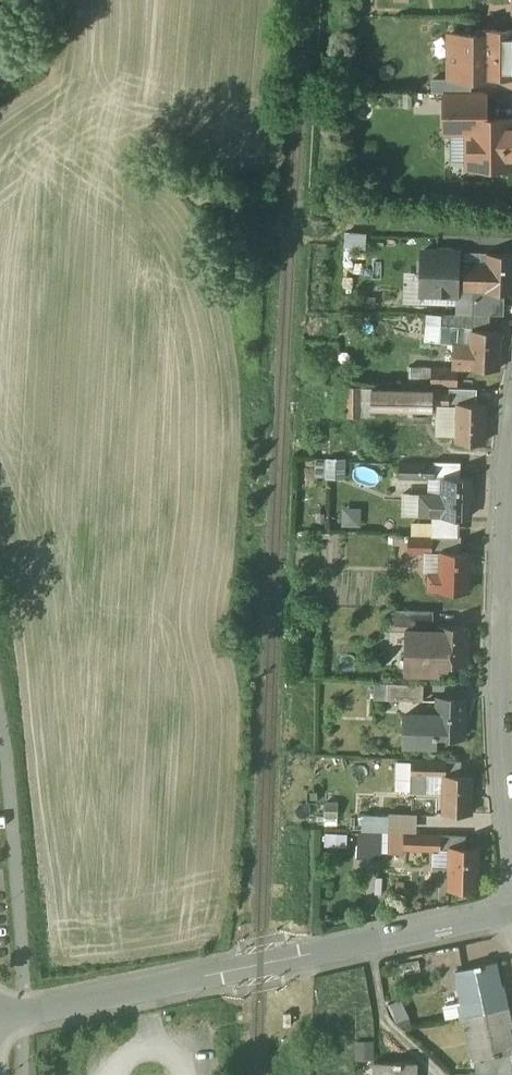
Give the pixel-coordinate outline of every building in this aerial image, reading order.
[(477,31),(477,34),(478,34),(478,58),(497,58),(497,75),(498,75),(511,75),(511,31),(477,31)] [(477,34),(450,34),(450,79),(498,79),(498,75),(497,75),(497,58),(478,58),(478,34),(477,34)] [(485,92),(445,92),(446,131),(463,131),(463,120),(485,119),(485,92)] [(463,120),(463,131),(463,133),(467,137),(470,137),(470,167),(511,167),(511,119),(485,119),(463,120)] [(349,231),(349,248),(368,248),(369,231),(349,231)] [(459,253),(423,252),(422,256),(419,259),(419,273),(422,277),(421,294),(457,295),(459,253)] [(489,254),(488,268),(466,267),(466,264),(465,264),(464,289),(473,290),(487,290),(487,293),(505,294),(511,294),(511,255),(489,254)] [(505,294),(487,293),(487,290),(473,290),(471,315),(504,316),(505,294)] [(500,331),(473,330),(472,345),(453,345),(452,369),(458,369),(498,371),(500,331)] [(432,368),(410,367),(409,385),(432,386),(432,368)] [(452,369),(432,368),(432,386),(458,387),(458,369),(452,369)] [(475,389),(450,388),(450,391),(449,407),(458,407),(458,404),(475,404),(475,389)] [(400,389),(376,389),(375,404),(399,405),(400,389)] [(450,391),(400,389),(399,405),(449,407),(450,391)] [(475,404),(458,404),(458,407),(457,443),(485,444),(486,405),(475,404)] [(317,459),(317,477),(346,477),(346,459),(317,459)] [(461,463),(434,462),(434,464),(435,464),(435,479),(444,480),(444,478),(460,478),(461,463)] [(434,464),(399,463),(398,478),(435,479),(435,464),(434,464)] [(460,478),(444,478),(444,480),(443,495),(420,494),(420,516),(470,518),(471,479),(460,478)] [(362,526),(362,508),(345,508),(345,525),(362,526)] [(460,537),(432,536),(432,538),(433,538),(432,553),(442,553),(442,552),(459,553),(460,537)] [(432,538),(409,537),(408,553),(432,554),(432,553),(433,538),(432,538)] [(459,553),(442,552),(442,553),(441,574),(428,574),(428,591),(441,591),(468,592),(469,553),(459,553)] [(434,610),(395,609),(395,625),(434,627),(434,610)] [(467,626),(440,626),(440,632),(439,665),(440,665),(466,666),(467,626)] [(440,632),(419,631),(418,647),(411,647),(410,668),(405,668),(405,670),(438,672),(439,671),(440,665),(439,665),(440,632)] [(424,684),(388,683),(387,699),(423,701),(424,684)] [(465,698),(438,697),(437,715),(406,714),(405,744),(437,745),(437,737),(464,737),(465,698)] [(461,762),(413,760),(412,775),(445,777),(444,814),(471,814),(472,775),(461,775),(461,762)] [(389,816),(363,815),(362,830),(389,831),(389,816)] [(418,834),(405,834),(404,849),(418,850),(418,834)] [(442,835),(418,834),(418,850),(442,850),(442,835)] [(479,849),(465,849),(465,836),(442,835),(442,850),(450,851),(449,888),(477,889),(479,849)] [(497,962),(481,965),(475,966),(475,967),(455,971),(456,972),(463,1005),(467,1025),(473,1024),(471,1014),(508,1007),(506,996),(504,996),(497,963),(497,962)] [(471,1014),(473,1024),(467,1025),(467,1026),(468,1026),(475,1059),(474,1059),(474,1060),(494,1056),(495,1057),(500,1056),(511,1053),(511,1037),(508,1019),(511,1018),(508,1007),(471,1014)] [(396,1063),(395,1064),(375,1064),(375,1065),(375,1074),(416,1074),(417,1065),(418,1065),(418,1064),(401,1064),(402,1063),(396,1063)]
